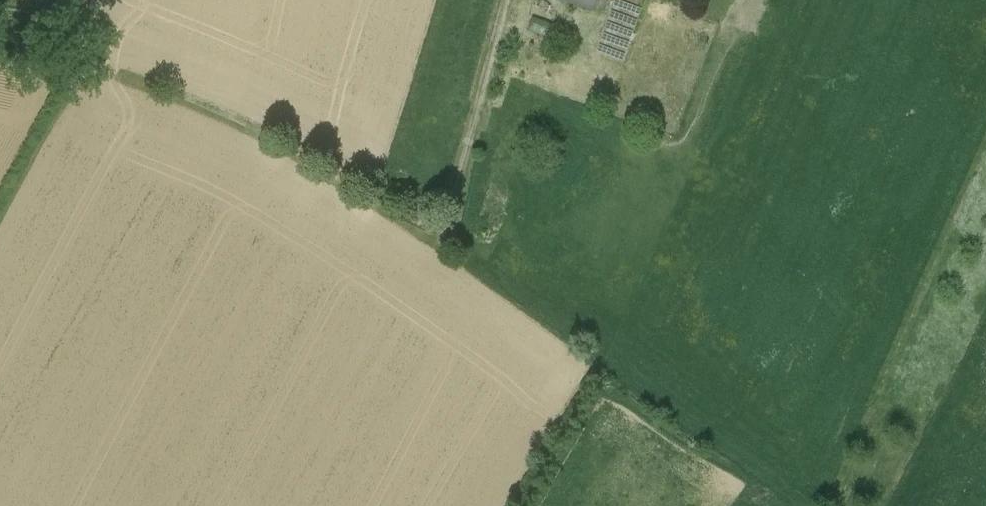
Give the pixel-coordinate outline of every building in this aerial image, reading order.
[(596,10),(600,0),(566,0),(596,10)]
